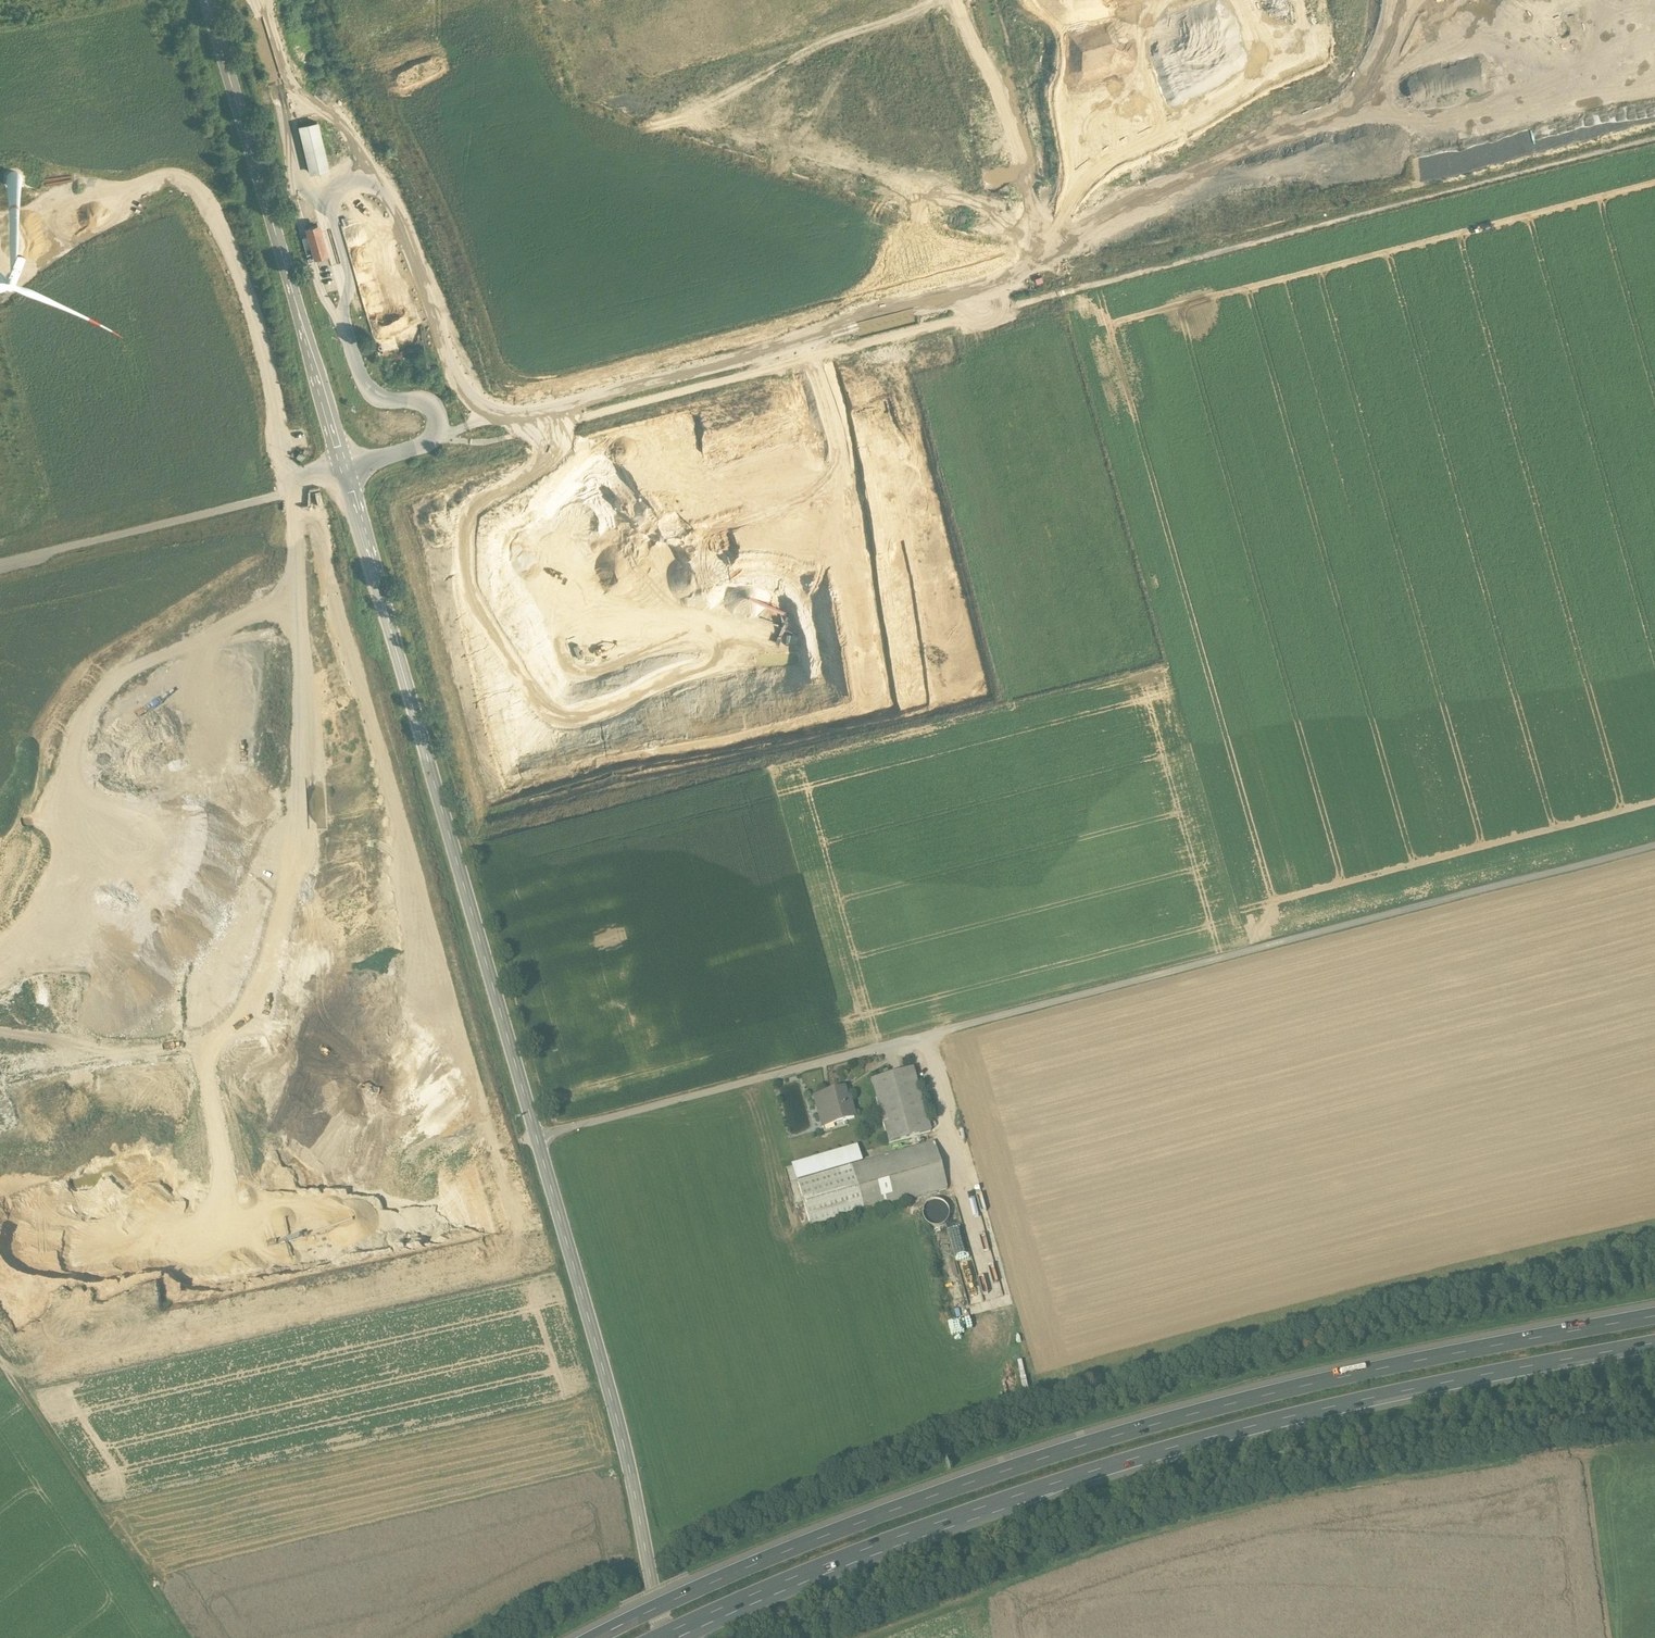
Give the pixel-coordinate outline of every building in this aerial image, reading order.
[(316,122),(299,126),(310,173),(327,169),(316,122)] [(4,160),(16,141),(10,137),(0,152),(0,158),(4,160)] [(317,225),(307,228),(315,255),(325,252),(317,225)] [(912,1069),(871,1081),(889,1144),(930,1132),(912,1069)] [(830,1093),(814,1097),(822,1127),(823,1127),(823,1124),(833,1121),(833,1124),(854,1118),(848,1098),(846,1099),(843,1089),(842,1089),(842,1090),(831,1093),(830,1093)] [(933,1142),(850,1166),(863,1213),(947,1189),(933,1142)] [(948,1220),(950,1213),(948,1207),(943,1202),(936,1200),(930,1202),(925,1207),(923,1214),(925,1221),(930,1225),(937,1227),(943,1225),(948,1220)]
